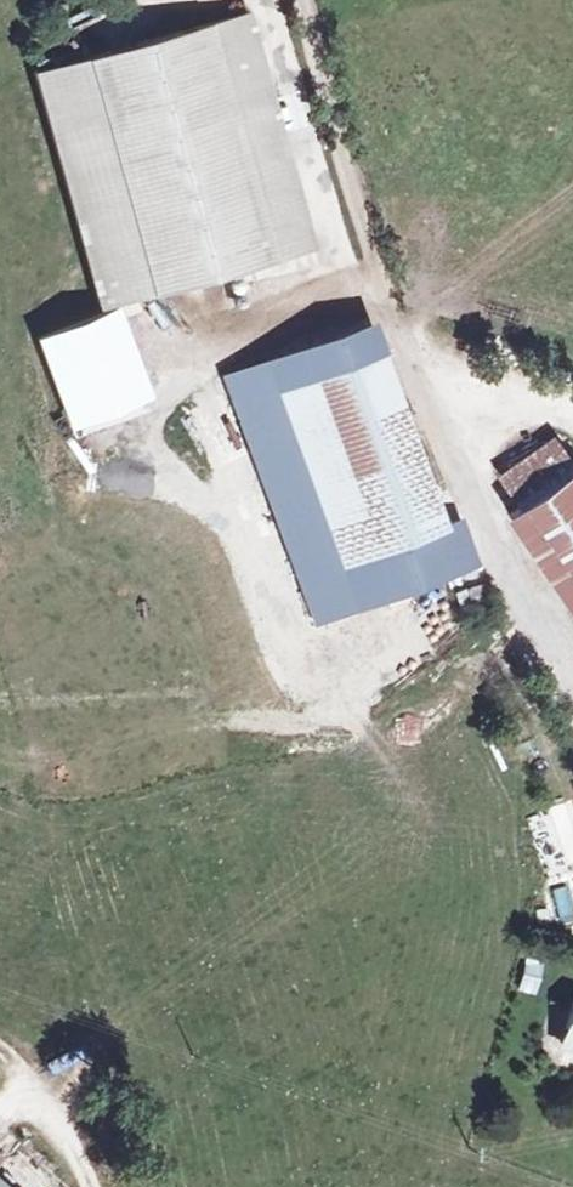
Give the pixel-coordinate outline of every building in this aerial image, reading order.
[(241,13),(29,71),(95,307),(308,248),(241,13)] [(117,310),(34,341),(65,427),(148,396),(117,310)] [(311,617),(468,556),(375,318),(218,379),(311,617)] [(547,435),(493,474),(518,510),(504,520),(572,616),(572,472),(547,435)] [(572,860),(572,824),(567,804),(529,816),(545,869),(572,860)] [(517,953),(509,985),(527,989),(535,957),(517,953)] [(569,998),(557,1042),(572,1046),(572,999),(569,998)] [(18,1160),(0,1144),(0,1180),(18,1160)]
